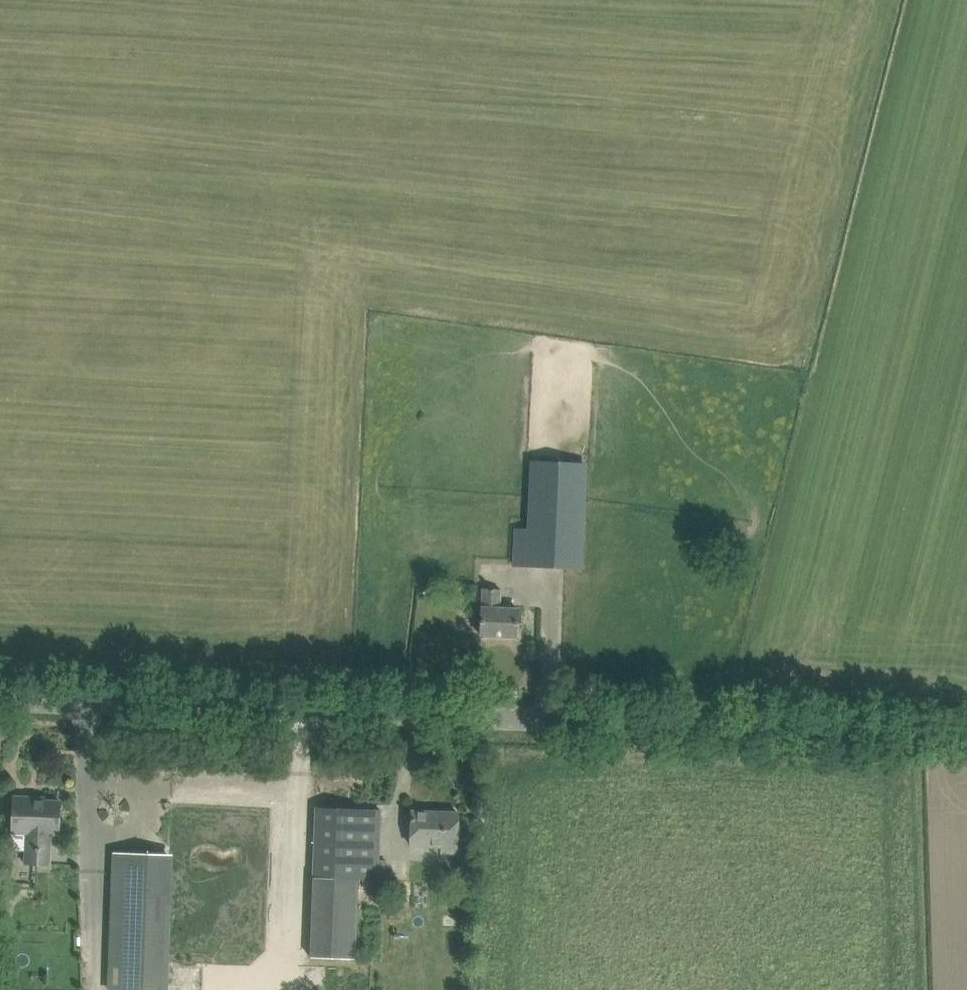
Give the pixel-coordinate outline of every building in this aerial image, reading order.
[(529,565),(579,568),(584,464),(533,462),(529,565)] [(481,635),(517,636),(518,609),(499,608),(500,589),(483,588),(481,635)] [(14,796),(13,816),(12,832),(25,832),(24,862),(49,863),(50,833),(58,833),(60,801),(32,800),(32,797),(14,796)] [(271,805),(169,801),(167,856),(159,855),(159,861),(141,861),(141,872),(115,871),(111,989),(164,989),(165,963),(209,964),(262,967),(270,825),(271,805)] [(378,879),(380,830),(380,810),(316,807),(315,827),(313,877),(358,878),(378,879)] [(457,852),(457,832),(458,812),(412,811),(411,831),(411,844),(441,845),(441,852),(457,852)] [(358,878),(313,877),(310,958),(355,960),(358,878)]
